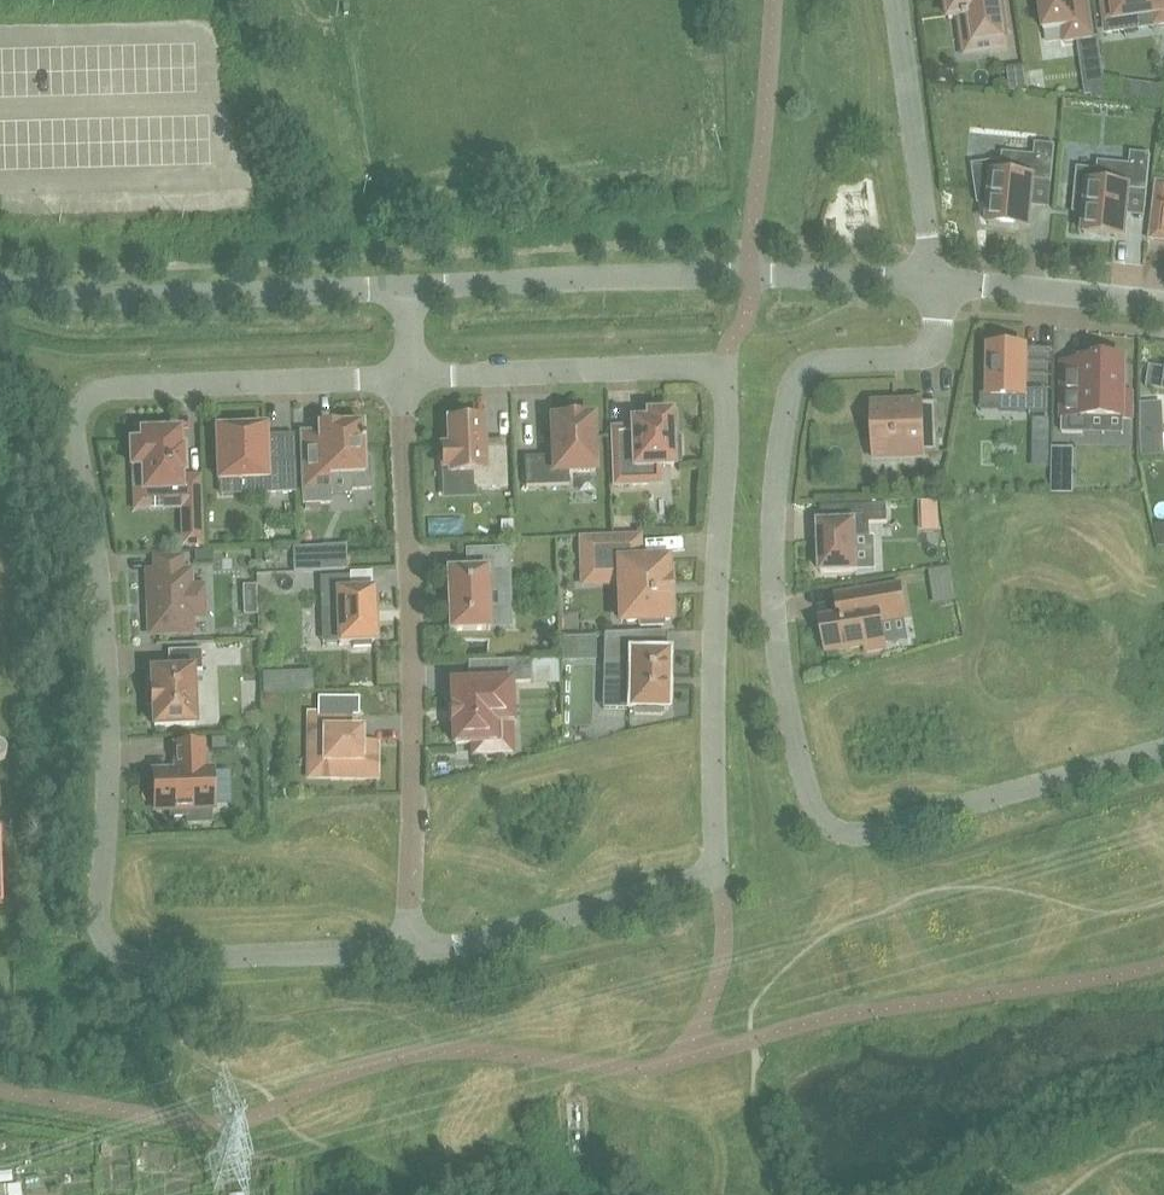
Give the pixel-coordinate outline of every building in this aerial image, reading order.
[(949,20),(964,17),(965,20),(970,19),(975,54),(1007,49),(1005,33),(1010,32),(1005,0),(947,0),(949,20)] [(1080,40),(1094,39),(1088,1),(1088,0),(1040,0),(1044,31),(1063,28),(1065,43),(1080,40)] [(1154,16),(1155,25),(1163,24),(1163,0),(1103,0),(1106,22),(1154,16)] [(1010,91),(1010,92),(1028,93),(1024,66),(1024,69),(1011,71),(1011,68),(1010,68),(1012,82),(1009,82),(1009,83),(1012,82),(1013,91),(1010,91)] [(1151,104),(1163,106),(1163,87),(1154,85),(1151,104)] [(1107,101),(1105,87),(1091,89),(1092,99),(1107,101)] [(1003,153),(1002,161),(1001,177),(975,180),(976,186),(975,186),(977,199),(978,199),(978,204),(990,205),(988,225),(1029,229),(1033,181),(1052,183),(1055,146),(1035,144),(1034,157),(1028,156),(1003,153)] [(1096,186),(1077,184),(1075,195),(1074,207),(1074,213),(1086,214),(1084,234),(1124,238),(1129,190),(1147,192),(1151,155),(1131,153),(1130,166),(1123,165),(1099,163),(1096,186)] [(1159,183),(1158,183),(1151,240),(1163,241),(1163,184),(1159,183)] [(981,364),(981,386),(1000,386),(1000,412),(1046,413),(1046,391),(1024,390),(1025,350),(991,349),(991,365),(981,364)] [(1083,362),(1083,373),(1065,373),(1063,373),(1063,374),(1063,381),(1062,433),(1083,434),(1084,418),(1123,419),(1131,419),(1131,395),(1124,395),(1124,361),(1121,361),(1119,356),(1103,355),(1100,360),(1097,360),(1097,363),(1083,362)] [(1162,390),(1163,375),(1163,368),(1149,366),(1145,387),(1162,390)] [(875,425),(876,449),(898,448),(898,456),(940,455),(938,403),(873,405),(874,425),(875,425)] [(672,413),(648,414),(648,421),(632,422),(633,429),(613,430),(615,485),(643,484),(648,484),(647,467),(674,466),(674,463),(681,463),(680,438),(673,438),(672,413)] [(485,451),(484,441),(483,420),(478,420),(478,416),(462,416),(462,421),(448,421),(449,447),(442,448),(443,470),(450,470),(450,474),(474,473),(474,479),(474,489),(508,487),(506,450),(489,451),(485,451)] [(595,471),(593,418),(583,418),(583,416),(563,417),(563,419),(552,419),(554,457),(525,458),(526,487),(569,485),(569,472),(595,471)] [(1033,420),(1033,439),(1050,439),(1049,420),(1033,420)] [(300,432),(303,504),(331,503),(330,475),(349,475),(350,490),(371,489),(370,458),(364,458),(363,442),(365,442),(365,438),(363,438),(363,426),(363,424),(361,424),(359,424),(359,421),(344,422),(344,425),(343,425),(340,425),(321,426),(321,425),(319,425),(319,427),(320,431),(300,432)] [(143,475),(144,492),(182,490),(182,473),(184,473),(183,450),(181,450),(180,431),(164,432),(164,425),(136,426),(136,443),(131,443),(132,467),(143,467),(143,475)] [(219,481),(244,480),(245,495),(297,493),(296,461),(267,462),(266,427),(217,429),(219,481)] [(1073,492),(1073,472),(1052,471),(1052,492),(1073,492)] [(943,474),(933,474),(933,484),(943,484),(943,474)] [(182,512),(183,532),(202,531),(200,497),(183,497),(182,497),(182,512)] [(923,503),(924,533),(941,532),(939,502),(923,503)] [(887,504),(846,506),(847,523),(819,524),(820,550),(816,553),(817,567),(821,569),(821,574),(857,572),(856,538),(870,537),(870,524),(888,523),(887,504)] [(513,521),(501,521),(501,536),(513,536),(513,521)] [(210,527),(211,545),(228,544),(227,527),(210,527)] [(625,587),(626,622),(640,622),(640,626),(664,626),(664,621),(669,621),(669,599),(672,599),(671,581),(668,581),(667,560),(641,561),(640,535),(581,537),(583,586),(620,584),(620,587),(625,587)] [(294,572),(323,571),(322,546),(294,547),(294,572)] [(509,570),(508,549),(467,551),(468,570),(450,571),(450,570),(447,570),(447,573),(448,573),(449,594),(448,594),(449,608),(450,629),(450,632),(452,632),(452,631),(488,630),(490,630),(490,628),(488,571),(509,570)] [(149,614),(150,634),(193,633),(192,616),(205,616),(204,587),(191,587),(191,571),(184,571),(183,557),(154,558),(155,572),(148,572),(149,601),(148,601),(148,602),(149,602),(150,613),(149,613),(149,614)] [(951,569),(929,572),(934,606),(956,603),(951,569)] [(375,621),(375,611),(374,591),(350,591),(349,577),(321,578),(322,608),(338,607),(340,643),(353,643),(353,647),(371,647),(371,642),(376,642),(375,621)] [(900,585),(839,595),(837,596),(837,598),(840,615),(821,618),(827,653),(866,646),(867,652),(886,649),(881,622),(906,618),(900,585)] [(643,633),(605,634),(604,681),(630,681),(629,710),(635,710),(634,715),(663,715),(663,710),(668,710),(668,687),(669,687),(669,686),(668,686),(668,677),(670,677),(670,676),(669,676),(669,652),(643,652),(643,633)] [(562,638),(562,661),(586,660),(586,637),(562,638)] [(153,689),(153,709),(154,709),(154,727),(196,725),(193,671),(203,670),(202,650),(169,651),(169,670),(152,671),(153,689)] [(513,754),(511,683),(532,682),(531,660),(493,661),(494,682),(452,684),(455,745),(472,744),(473,753),(473,756),(475,756),(513,754)] [(264,694),(289,693),(288,672),(263,673),(264,694)] [(310,762),(310,776),(310,777),(311,777),(325,777),(377,778),(377,775),(377,742),(361,742),(361,731),(352,731),(352,715),(310,715),(310,762)] [(225,739),(212,739),(212,749),(225,749),(225,739)] [(177,771),(154,772),(155,810),(170,810),(171,817),(189,817),(188,809),(214,808),(212,769),(204,770),(203,744),(176,745),(176,764),(177,764),(177,771)]
